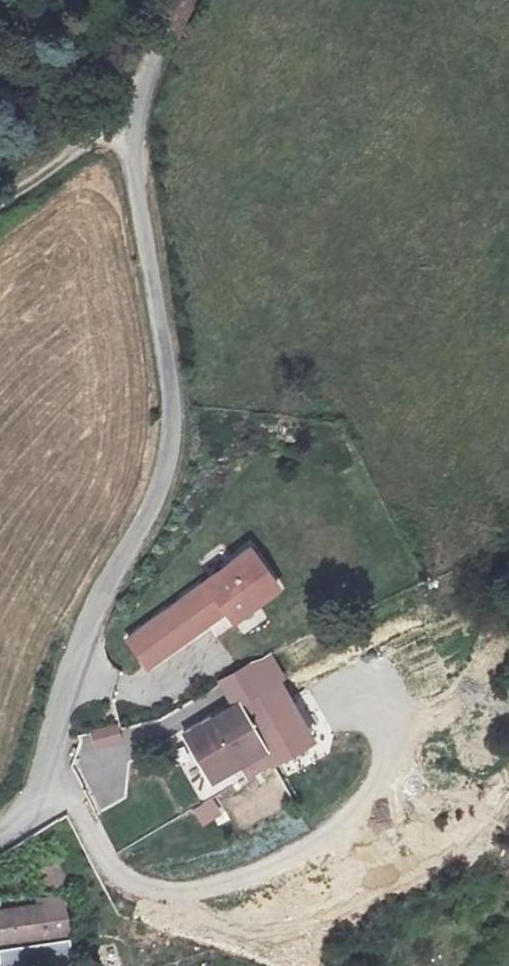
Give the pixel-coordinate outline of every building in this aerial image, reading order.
[(191,592),(204,614),(208,618),(228,606),(236,618),(280,586),(255,549),(191,592)] [(204,614),(191,592),(176,602),(189,624),(204,614)] [(184,640),(166,613),(122,640),(139,668),(184,640)] [(204,796),(266,765),(254,740),(282,728),(264,692),(174,736),(204,796)] [(96,750),(124,741),(119,723),(90,732),(96,750)] [(293,751),(282,728),(254,740),(266,765),(293,751)] [(44,888),(62,887),(61,861),(43,862),(44,888)] [(44,934),(46,941),(0,949),(0,965),(53,965),(65,964),(61,938),(64,938),(57,893),(37,897),(38,903),(0,909),(0,941),(44,934)]
